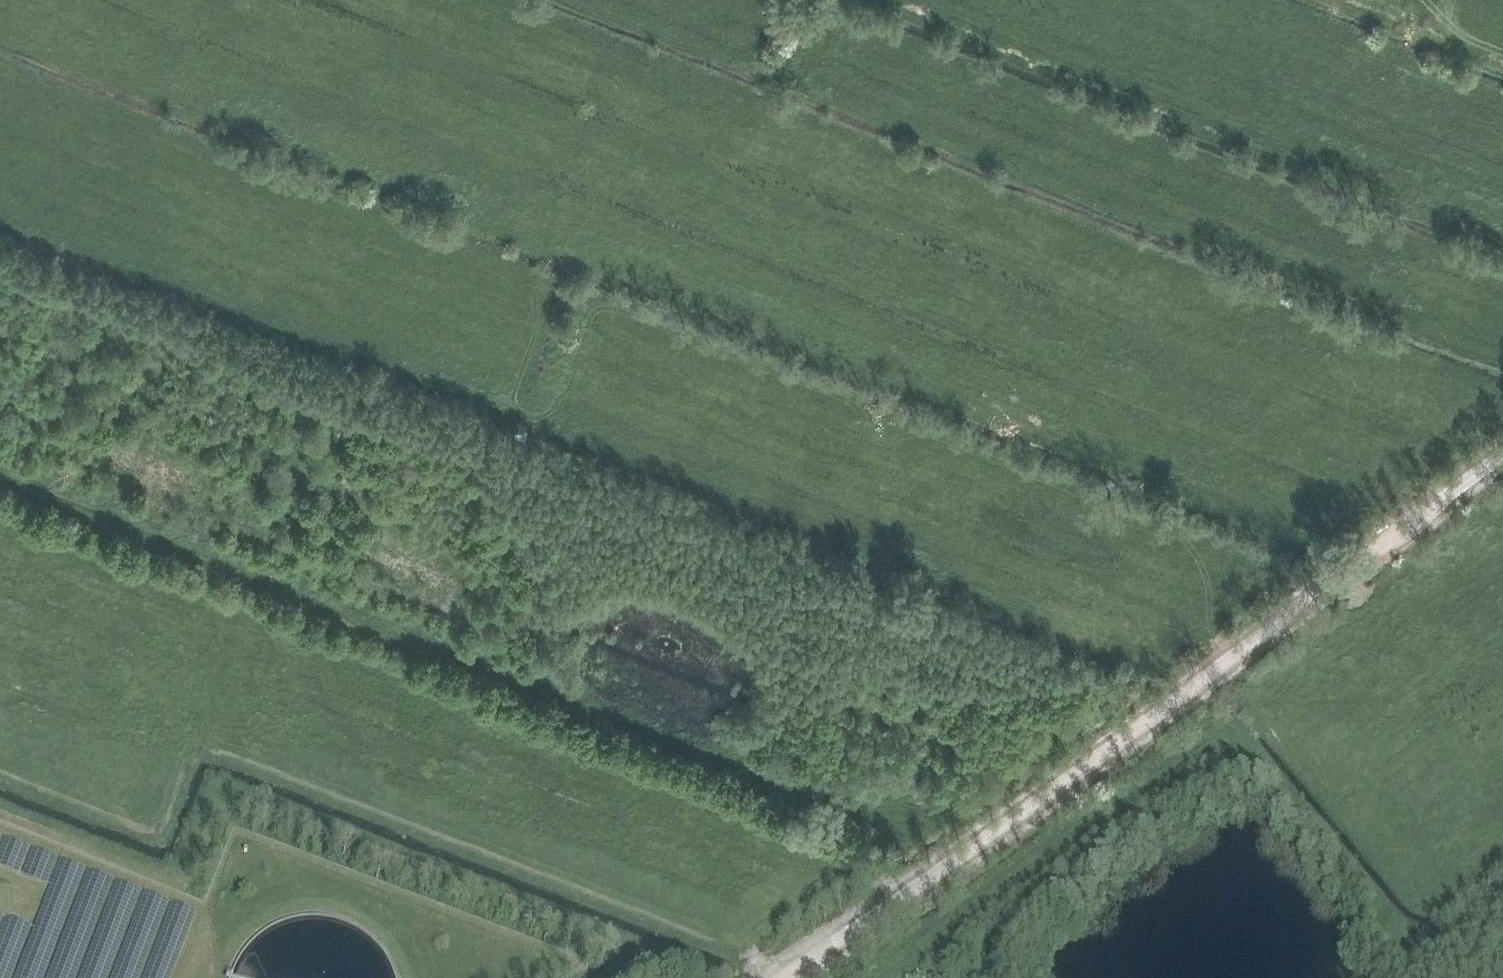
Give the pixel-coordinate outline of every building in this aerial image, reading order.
[(195,907),(105,877),(97,903),(93,902),(89,912),(84,910),(80,922),(46,910),(41,924),(0,911),(0,977),(171,977),(195,907)]
